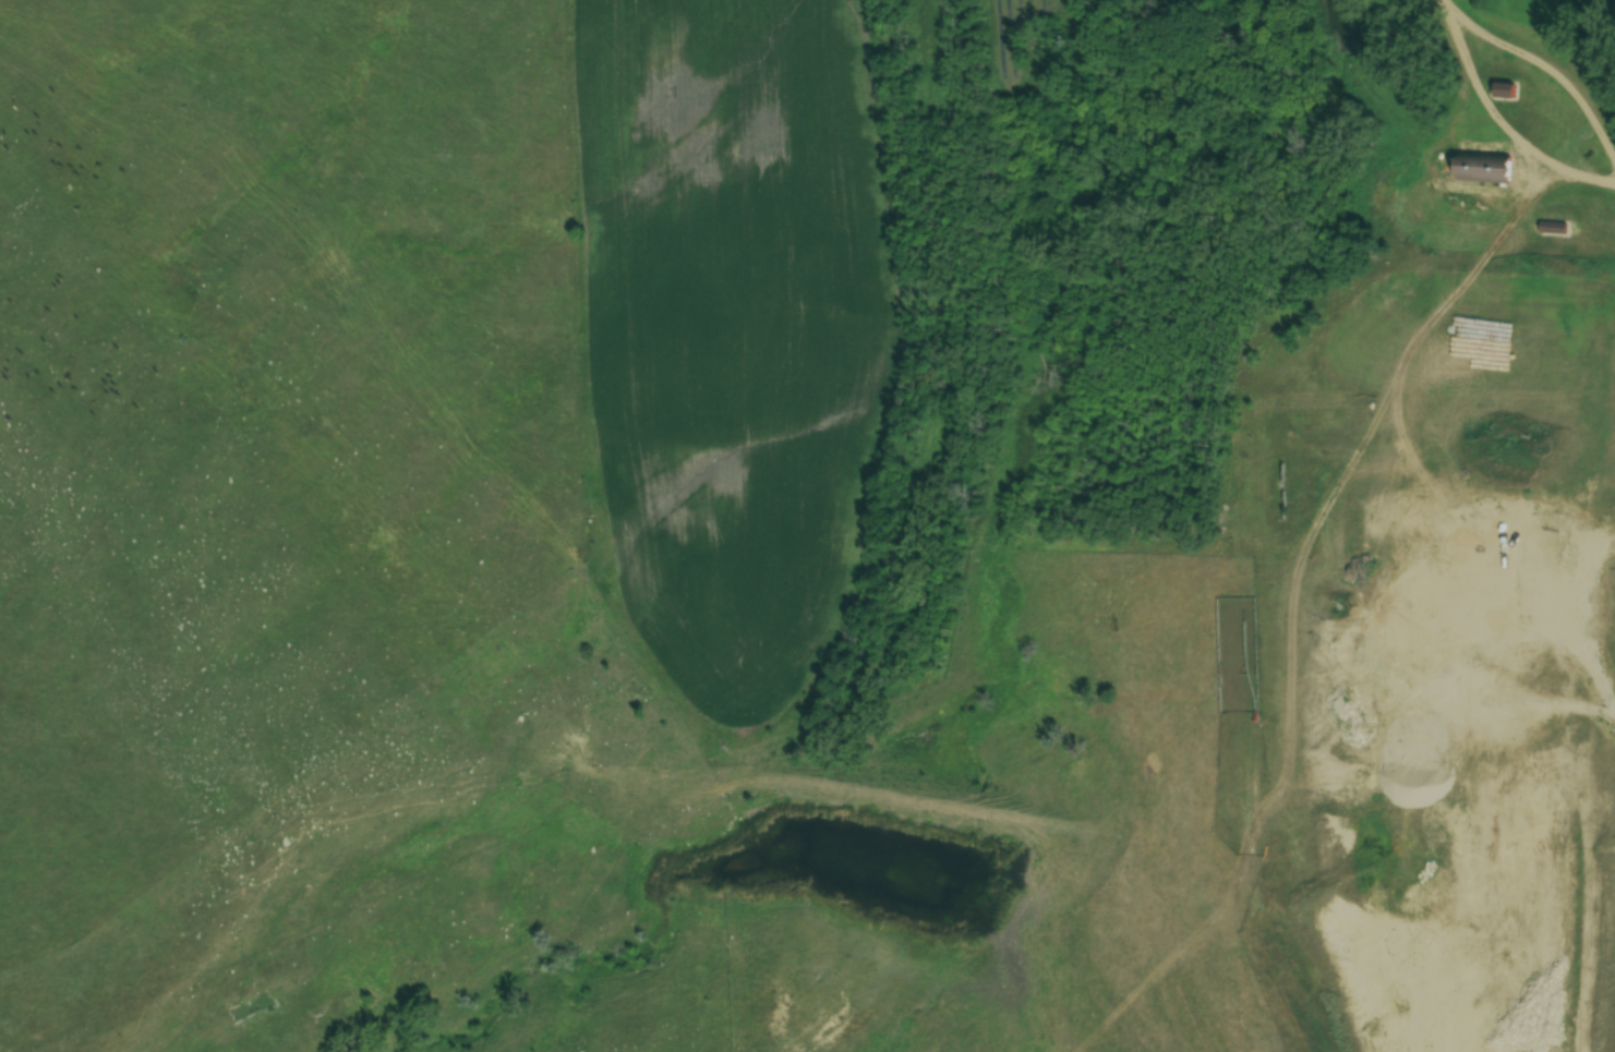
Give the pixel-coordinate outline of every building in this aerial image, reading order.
[(1515,84),(1491,84),(1491,98),(1515,98),(1515,84)] [(1450,168),(1504,168),(1504,154),(1450,154),(1450,168)]
